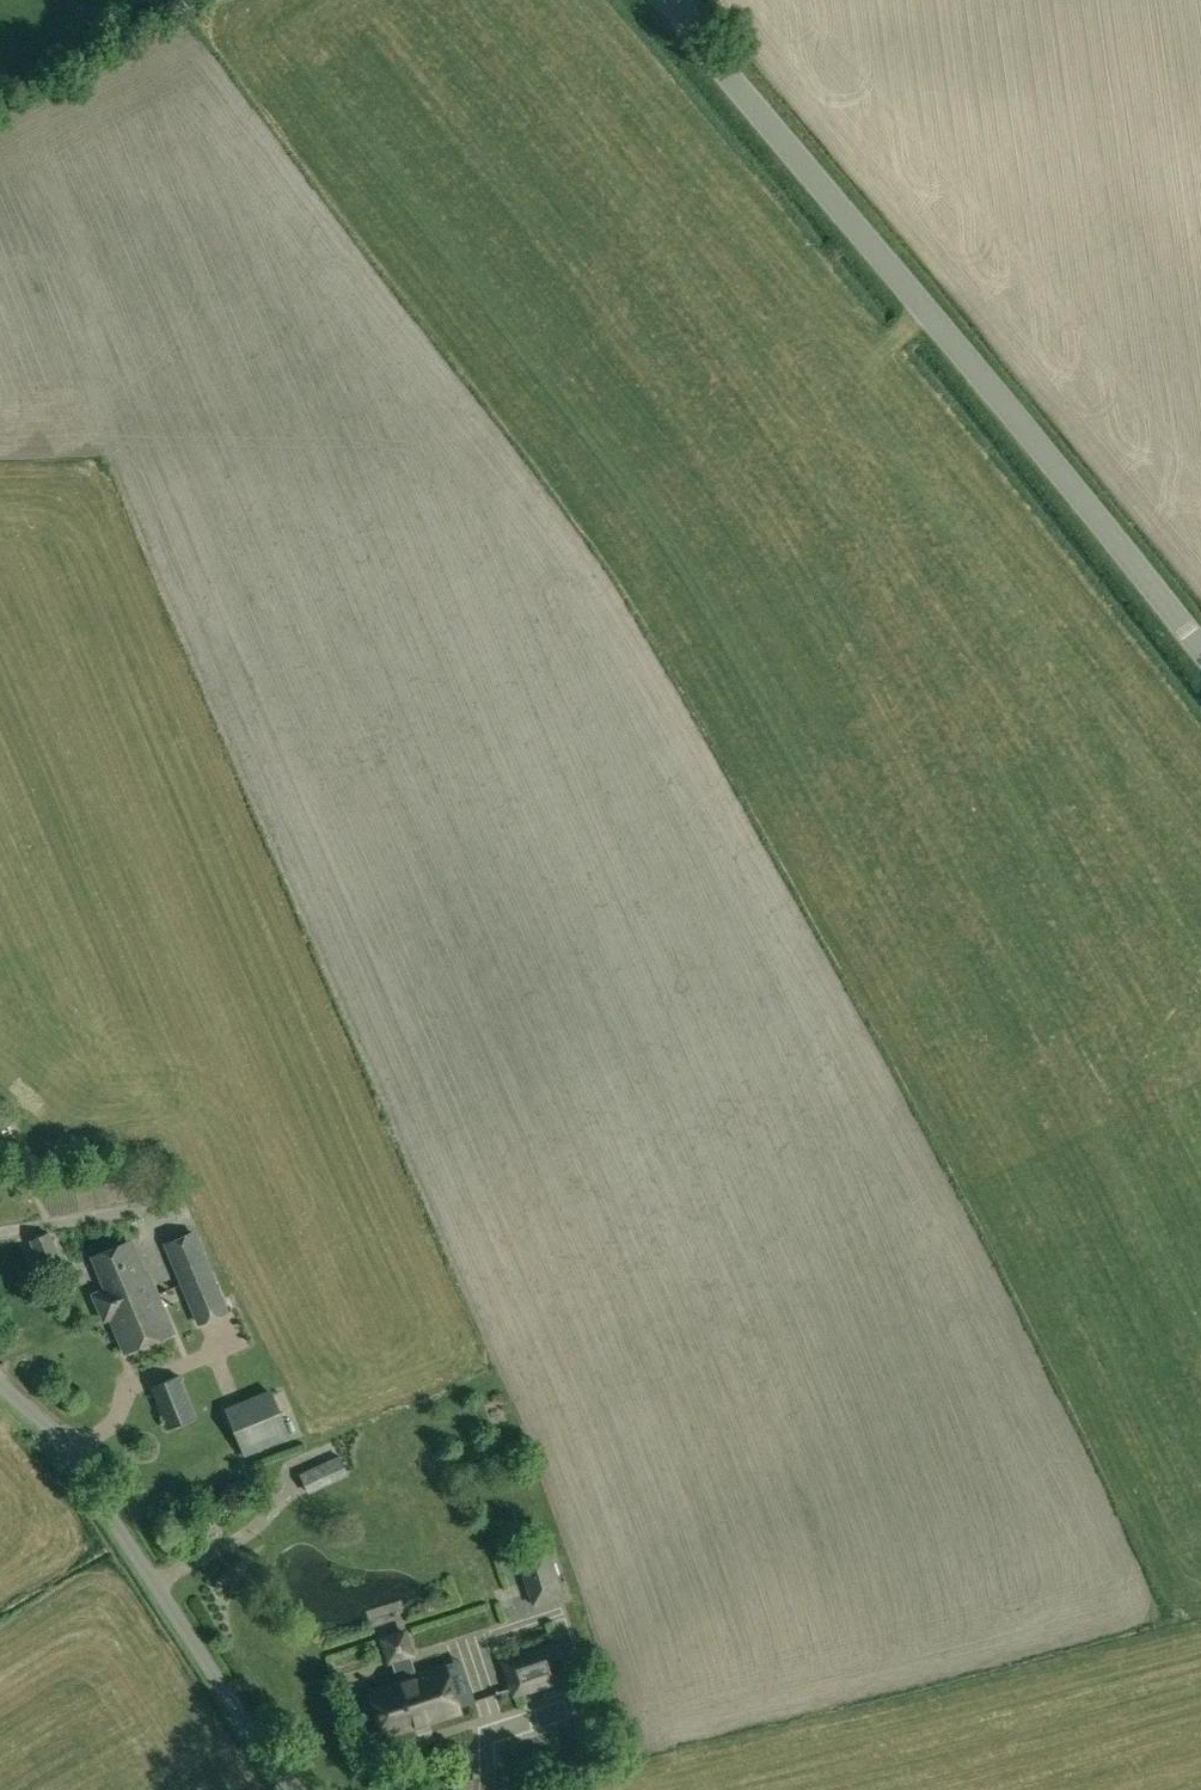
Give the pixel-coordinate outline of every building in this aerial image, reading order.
[(180,1283),(213,1270),(196,1230),(164,1244),(180,1283)] [(31,1241),(42,1268),(63,1260),(51,1232),(31,1241)] [(108,1285),(95,1291),(105,1316),(111,1313),(115,1311),(115,1310),(119,1309),(117,1305),(121,1303),(122,1306),(157,1292),(148,1269),(142,1271),(130,1239),(98,1251),(107,1274),(104,1275),(108,1285)] [(213,1270),(180,1283),(198,1326),(230,1312),(213,1270)] [(172,1330),(157,1292),(122,1306),(121,1303),(117,1305),(119,1309),(115,1310),(115,1311),(111,1313),(125,1349),(172,1330)] [(198,1416),(180,1375),(152,1387),(169,1428),(198,1416)] [(226,1409),(247,1458),(294,1438),(273,1390),(226,1409)] [(340,1454),(300,1473),(309,1493),(349,1474),(340,1454)] [(504,1661),(514,1693),(563,1678),(552,1645),(504,1661)] [(417,1675),(410,1653),(391,1659),(398,1681),(370,1691),(385,1736),(414,1726),(414,1727),(431,1721),(460,1711),(445,1666),(417,1675)]
